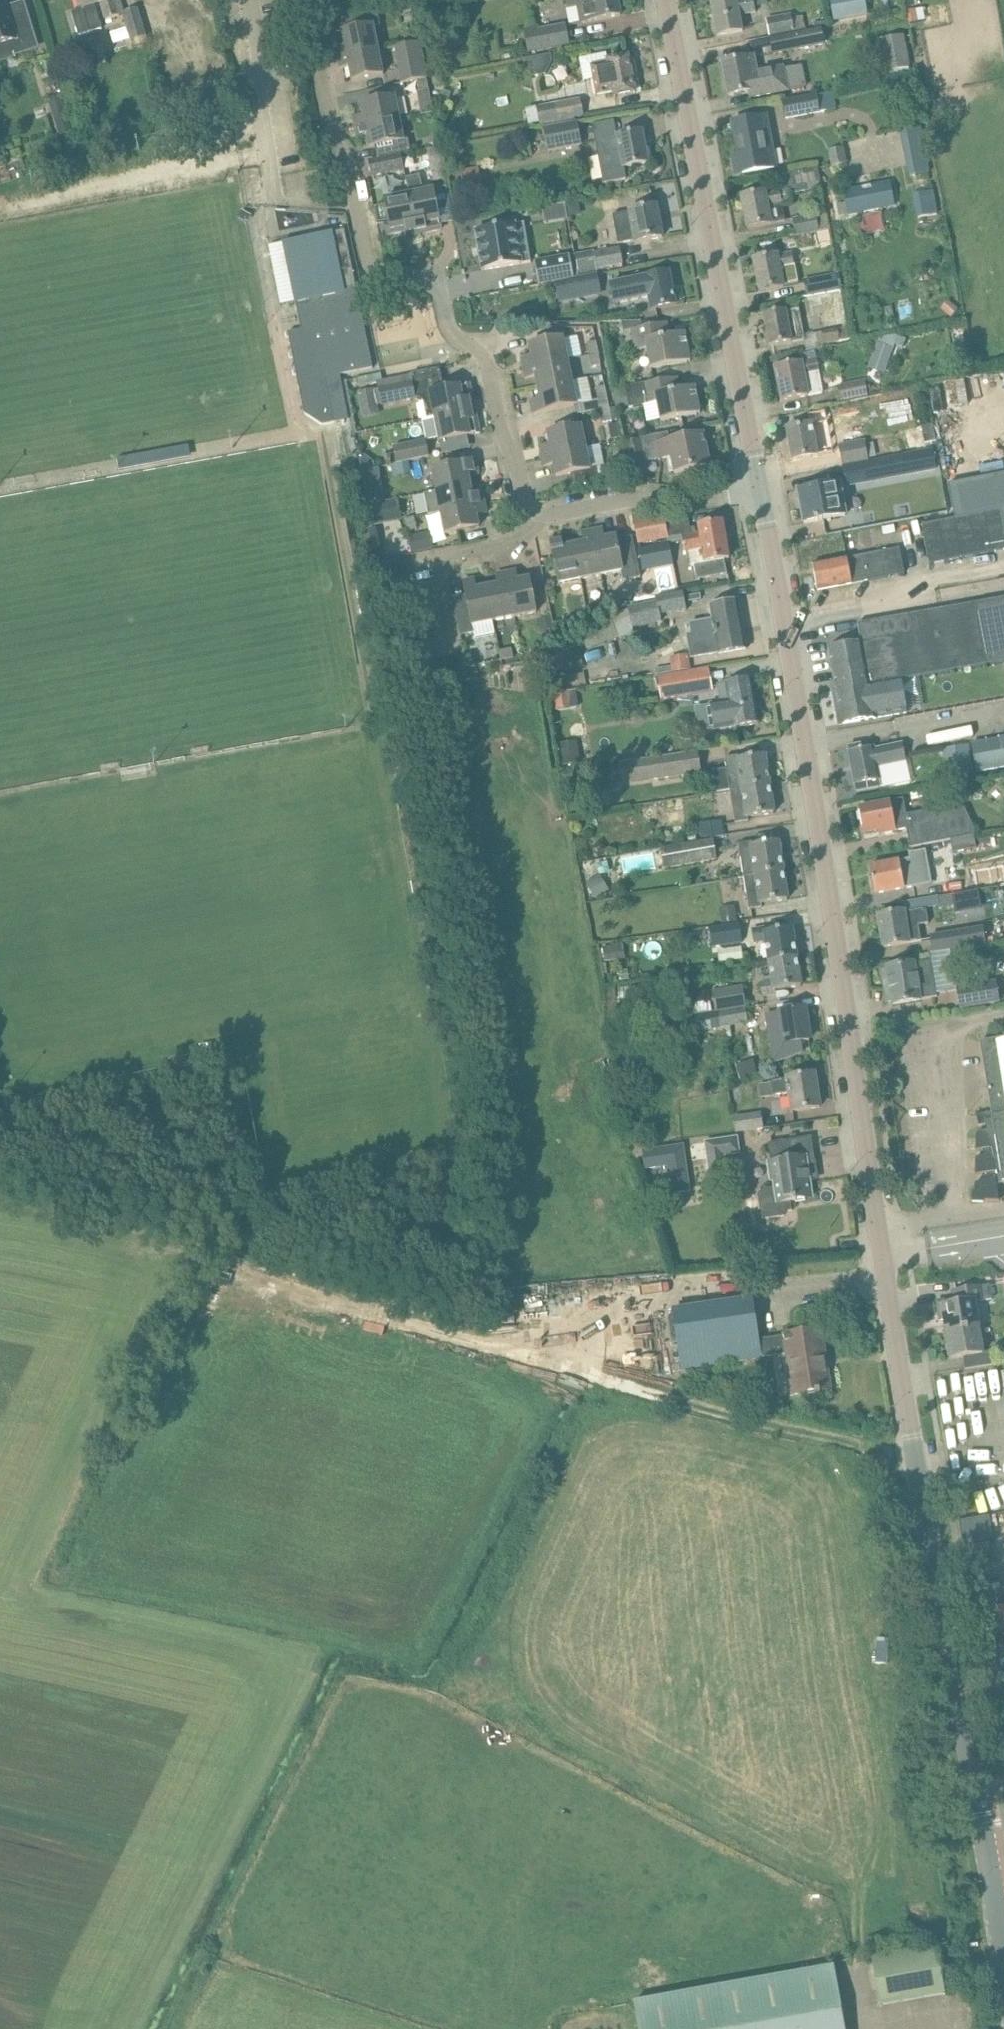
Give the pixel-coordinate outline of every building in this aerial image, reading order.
[(80,9),(101,2),(106,20),(119,16),(115,0),(77,0),(80,9)] [(390,5),(389,0),(365,0),(366,9),(390,5)] [(568,9),(577,7),(580,24),(621,16),(618,0),(567,0),(568,9)] [(718,36),(743,31),(740,15),(756,12),(754,0),(729,0),(711,3),(718,36)] [(866,0),(831,0),(832,18),(867,16),(866,0)] [(0,2),(0,48),(10,45),(14,57),(36,50),(23,7),(8,11),(5,1),(0,2)] [(79,36),(102,29),(95,6),(72,13),(79,36)] [(131,40),(147,36),(139,9),(123,14),(131,40)] [(907,12),(909,24),(926,21),(923,9),(907,12)] [(341,58),(379,50),(374,26),(380,25),(377,12),(353,17),(355,30),(333,34),(336,49),(339,49),(341,58)] [(770,35),(795,30),(792,14),(767,19),(770,35)] [(533,30),(524,32),(528,53),(568,45),(564,27),(538,32),(537,29),(533,30)] [(824,43),(821,28),(771,37),(774,53),(824,43)] [(904,35),(879,40),(885,71),(910,66),(904,35)] [(404,83),(418,80),(427,78),(420,42),(397,47),(404,83)] [(379,50),(341,58),(343,66),(340,67),(340,68),(349,66),(352,80),(372,76),(383,75),(379,50)] [(552,62),(550,54),(523,59),(525,71),(532,76),(545,74),(552,62)] [(591,66),(594,79),(597,96),(635,88),(634,87),(639,86),(636,72),(632,72),(628,56),(608,60),(608,63),(591,66)] [(754,57),(723,63),(724,69),(726,78),(729,96),(748,92),(750,100),(790,93),(789,89),(785,67),(757,72),(754,57)] [(427,78),(418,80),(421,92),(430,90),(427,78)] [(832,92),(783,102),(786,118),(835,109),(832,92)] [(66,116),(60,97),(48,101),(54,120),(66,116)] [(353,118),(355,128),(400,119),(396,97),(391,98),(376,101),(361,104),(363,116),(353,118)] [(540,124),(584,116),(581,99),(537,107),(540,124)] [(734,157),(737,174),(775,167),(772,150),(769,136),(774,135),(772,126),(767,127),(766,118),(734,123),(740,156),(734,157)] [(400,119),(355,128),(357,137),(367,135),(369,147),(375,146),(377,159),(388,157),(401,154),(407,153),(411,152),(408,140),(404,141),(400,119)] [(548,150),(581,144),(577,123),(544,129),(548,150)] [(643,131),(617,136),(601,139),(604,154),(598,155),(603,184),(627,179),(624,167),(649,163),(643,131)] [(428,150),(434,181),(445,179),(440,147),(428,150)] [(377,159),(369,161),(372,176),(404,170),(401,154),(388,157),(377,159)] [(927,161),(908,165),(910,176),(929,172),(927,161)] [(817,166),(777,174),(780,191),(766,194),(765,192),(742,197),(748,228),(772,224),(768,207),(790,203),(787,190),(795,189),(796,193),(822,188),(817,166)] [(478,186),(475,169),(463,171),(466,188),(478,186)] [(406,179),(409,194),(417,232),(426,230),(426,233),(442,230),(433,189),(423,191),(420,176),(406,179)] [(889,180),(842,189),(847,213),(894,204),(889,180)] [(933,191),(914,195),(918,217),(919,217),(932,215),(937,214),(933,191)] [(408,234),(417,232),(409,194),(386,199),(390,221),(385,222),(387,235),(406,232),(407,237),(409,237),(408,234)] [(663,237),(657,206),(630,211),(631,214),(614,217),(619,244),(636,241),(636,242),(663,237)] [(249,215),(242,211),(238,218),(245,222),(249,215)] [(793,220),(796,235),(801,235),(820,231),(816,215),(793,220)] [(525,223),(476,231),(479,246),(478,246),(478,248),(479,248),(480,254),(479,254),(479,256),(480,256),(483,271),(531,263),(525,223)] [(294,241),(284,243),(296,303),(302,330),(303,335),(289,338),(304,414),(322,426),(334,423),(348,421),(350,420),(342,382),(341,375),(373,368),(368,343),(345,230),(294,241)] [(576,256),(576,257),(579,277),(598,274),(597,268),(622,264),(619,248),(576,256)] [(778,255),(754,260),(760,291),(784,287),(798,283),(795,267),(792,253),(778,256),(778,255)] [(579,277),(576,257),(540,263),(544,285),(580,278),(579,277)] [(627,282),(611,285),(615,304),(649,297),(652,310),(676,305),(675,302),(678,301),(676,290),(673,290),(669,273),(645,278),(642,279),(639,273),(627,280),(627,282)] [(839,274),(805,280),(808,296),(842,289),(839,274)] [(568,284),(572,304),(603,297),(599,278),(568,284)] [(949,301),(942,309),(952,317),(959,309),(949,301)] [(771,347),(805,340),(799,308),(765,315),(771,347)] [(669,335),(667,322),(632,329),(636,351),(647,348),(651,369),(691,361),(685,333),(669,335)] [(837,330),(821,333),(824,345),(852,339),(850,327),(850,326),(844,327),(844,329),(837,330)] [(874,356),(888,362),(897,336),(880,339),(874,356)] [(564,338),(529,345),(532,357),(521,359),(523,369),(568,359),(564,338)] [(590,355),(599,353),(596,342),(587,343),(590,355)] [(599,353),(590,355),(592,367),(601,365),(599,353)] [(568,359),(523,369),(525,378),(535,376),(538,387),(573,380),(568,359)] [(781,401),(824,393),(817,359),(775,367),(781,401)] [(382,381),(381,373),(368,376),(369,384),(382,381)] [(678,418),(698,414),(700,413),(695,386),(680,389),(677,378),(626,387),(629,407),(657,402),(661,421),(678,418)] [(573,380),(538,387),(540,400),(530,402),(533,413),(577,404),(573,380)] [(838,386),(841,400),(869,395),(866,381),(838,386)] [(415,398),(412,383),(381,390),(384,405),(415,398)] [(986,407),(1003,407),(1003,384),(985,385),(986,407)] [(423,394),(425,402),(420,403),(423,419),(435,417),(473,409),(471,401),(474,400),(471,385),(423,394)] [(578,404),(574,405),(576,414),(601,409),(601,410),(610,409),(605,386),(596,388),(599,400),(578,404)] [(617,406),(629,404),(625,387),(614,389),(617,406)] [(363,418),(380,415),(375,389),(358,392),(363,418)] [(603,423),(619,420),(616,408),(610,409),(601,410),(603,423)] [(473,409),(435,417),(423,419),(426,437),(431,440),(439,438),(440,441),(480,433),(477,418),(474,418),(473,409)] [(828,421),(787,429),(793,460),(818,455),(815,438),(831,435),(828,421)] [(922,427),(925,443),(937,441),(934,425),(922,427)] [(539,447),(541,457),(586,448),(582,426),(547,433),(550,445),(539,447)] [(646,462),(672,457),(675,473),(710,466),(704,434),(670,441),(668,433),(639,439),(640,441),(625,444),(632,475),(647,472),(646,462)] [(428,457),(425,441),(393,447),(396,463),(408,460),(428,457)] [(840,446),(844,464),(869,460),(865,442),(840,446)] [(117,468),(190,460),(189,447),(116,455),(117,468)] [(596,468),(591,469),(586,448),(541,457),(543,466),(554,464),(556,476),(571,473),(573,485),(598,480),(596,468)] [(933,450),(844,467),(848,485),(936,468),(933,450)] [(840,462),(839,452),(819,455),(821,465),(840,462)] [(399,474),(410,472),(408,460),(396,463),(399,474)] [(432,470),(436,491),(471,485),(469,473),(479,471),(477,461),(432,470)] [(620,475),(629,474),(627,462),(618,464),(620,475)] [(379,469),(363,472),(365,482),(381,480),(379,469)] [(904,527),(912,568),(1003,550),(1003,471),(946,483),(953,518),(904,527)] [(799,492),(805,523),(846,515),(840,484),(799,492)] [(436,491),(441,512),(485,503),(484,494),(473,496),(471,485),(436,491)] [(431,492),(413,495),(417,515),(435,512),(431,492)] [(372,526),(386,523),(382,503),(368,506),(372,526)] [(485,503),(441,512),(445,534),(480,527),(477,515),(487,513),(485,503)] [(406,519),(408,531),(417,529),(415,517),(406,519)] [(668,538),(664,518),(635,523),(639,543),(668,538)] [(692,535),(684,536),(686,551),(690,551),(692,566),(695,565),(698,579),(728,573),(725,559),(729,558),(723,522),(699,527),(700,533),(692,535)] [(602,528),(593,530),(602,575),(622,571),(624,581),(641,578),(633,538),(617,541),(616,536),(604,539),(602,528)] [(574,545),(581,579),(602,575),(593,530),(583,532),(585,542),(574,545)] [(425,533),(410,536),(414,554),(428,551),(425,533)] [(581,579),(574,545),(563,547),(561,537),(550,539),(559,584),(581,579)] [(901,549),(847,559),(847,558),(813,564),(818,590),(905,576),(901,549)] [(506,572),(516,617),(536,613),(530,578),(518,580),(516,570),(506,572)] [(516,617),(506,572),(496,574),(499,584),(487,587),(495,621),(516,617)] [(453,598),(459,628),(495,621),(487,587),(476,589),(474,579),(464,581),(467,595),(453,598)] [(629,608),(630,613),(632,626),(662,621),(660,615),(686,610),(683,593),(655,598),(656,603),(629,608)] [(606,596),(607,605),(619,603),(617,594),(606,596)] [(843,724),(893,714),(893,713),(906,711),(899,679),(1003,658),(1003,598),(976,603),(858,624),(861,644),(829,649),(838,695),(833,696),(839,724),(843,723),(843,724)] [(693,631),(688,632),(692,656),(718,651),(719,654),(746,649),(738,602),(711,606),(712,617),(714,628),(693,631)] [(632,626),(630,613),(613,616),(617,638),(634,635),(632,626)] [(554,628),(556,637),(568,634),(566,625),(554,628)] [(556,637),(554,628),(542,630),(544,639),(556,637)] [(500,650),(502,659),(514,656),(512,647),(500,650)] [(586,687),(580,651),(544,657),(550,692),(586,687)] [(688,657),(671,659),(674,672),(690,669),(688,657)] [(713,690),(709,668),(658,677),(661,700),(713,690)] [(734,728),(759,724),(752,679),(726,683),(726,685),(718,686),(721,703),(711,705),(715,731),(734,727),(734,728)] [(567,691),(553,693),(556,711),(570,708),(567,691)] [(982,725),(937,735),(939,744),(984,735),(982,725)] [(972,744),(977,772),(1003,767),(1003,738),(972,744)] [(560,745),(563,766),(581,763),(577,742),(560,745)] [(879,780),(881,780),(878,766),(906,761),(903,744),(875,749),(874,747),(862,749),(861,744),(848,747),(849,751),(848,751),(855,785),(857,791),(881,787),(879,780)] [(973,772),(968,749),(945,753),(949,777),(973,772)] [(619,764),(622,784),(700,772),(697,752),(619,764)] [(725,757),(731,791),(769,784),(765,755),(739,759),(739,755),(725,757)] [(774,814),(769,784),(731,791),(736,823),(749,821),(748,818),(774,814)] [(598,791),(601,807),(613,805),(610,789),(598,791)] [(965,809),(928,816),(928,811),(907,815),(904,799),(859,808),(864,834),(879,831),(880,835),(912,829),(915,846),(975,834),(974,827),(965,809)] [(702,839),(724,836),(722,822),(700,825),(702,839)] [(716,860),(713,840),(697,842),(689,843),(661,848),(664,868),(716,860)] [(739,844),(744,877),(783,871),(778,841),(753,845),(752,842),(739,844)] [(902,874),(935,868),(949,866),(946,850),(932,853),(931,847),(910,851),(912,859),(870,866),(875,894),(905,888),(902,874)] [(975,869),(978,890),(1003,885),(1003,864),(975,869)] [(762,908),(762,904),(788,900),(783,871),(744,877),(749,910),(762,908)] [(598,880),(590,885),(597,897),(605,893),(598,880)] [(938,899),(939,909),(954,907),(953,896),(938,899)] [(907,911),(934,904),(932,897),(905,903),(907,911)] [(929,924),(926,909),(905,912),(904,911),(879,916),(884,947),(922,941),(919,925),(929,924)] [(723,924),(737,922),(735,911),(721,913),(723,924)] [(710,928),(712,941),(741,936),(739,923),(710,928)] [(766,940),(770,961),(797,957),(792,928),(766,932),(766,928),(752,930),(754,942),(766,940)] [(982,928),(931,937),(934,952),(985,944),(982,928)] [(801,986),(797,957),(770,961),(773,982),(761,984),(763,996),(776,994),(775,991),(801,986)] [(890,984),(893,1005),(938,997),(932,961),(887,968),(888,971),(883,971),(885,984),(890,984)] [(957,988),(960,1006),(999,1000),(996,981),(957,988)] [(742,986),(712,990),(715,1011),(723,1010),(742,1007),(745,1006),(742,986)] [(747,1022),(745,1008),(721,1012),(723,1026),(747,1022)] [(780,1012),(765,1014),(767,1033),(769,1046),(772,1065),(804,1054),(802,1041),(810,1040),(805,1008),(780,1012)] [(975,1201),(1000,1201),(997,1184),(1003,1183),(1003,1039),(988,1041),(980,1043),(985,1070),(987,1086),(992,1112),(976,1115),(976,1116),(977,1116),(985,1114),(986,1125),(987,1129),(980,1131),(977,1133),(976,1142),(976,1150),(983,1149),(984,1155),(976,1158),(976,1175),(983,1174),(984,1181),(975,1184),(975,1201)] [(753,1060),(736,1065),(740,1079),(757,1074),(753,1060)] [(792,1112),(820,1108),(815,1074),(787,1078),(787,1079),(772,1081),(774,1096),(790,1093),(792,1112)] [(736,1133),(764,1129),(761,1115),(734,1119),(736,1133)] [(788,1212),(793,1211),(791,1202),(797,1201),(796,1200),(813,1197),(810,1181),(815,1180),(814,1171),(817,1171),(812,1137),(768,1143),(771,1162),(768,1163),(771,1181),(774,1180),(775,1187),(764,1188),(759,1195),(762,1219),(785,1216),(788,1212)] [(706,1142),(708,1158),(740,1154),(737,1138),(706,1142)] [(693,1153),(651,1159),(654,1178),(676,1175),(680,1204),(700,1201),(693,1153)] [(945,1320),(947,1333),(979,1328),(975,1302),(983,1301),(981,1287),(953,1292),(954,1299),(937,1302),(940,1321),(945,1320)] [(682,1370),(787,1354),(791,1379),(797,1378),(799,1394),(816,1392),(816,1394),(821,1393),(820,1391),(830,1390),(821,1330),(784,1335),(784,1336),(759,1340),(752,1299),(673,1311),(682,1370)] [(966,1369),(993,1365),(991,1352),(983,1353),(979,1328),(947,1333),(951,1359),(964,1357),(966,1369)] [(989,1518),(962,1522),(966,1546),(993,1541),(989,1518)] [(872,1958),(880,2005),(902,2001),(894,1954),(872,1958)] [(640,2028),(845,2028),(834,1966),(635,2001),(640,2028)]
